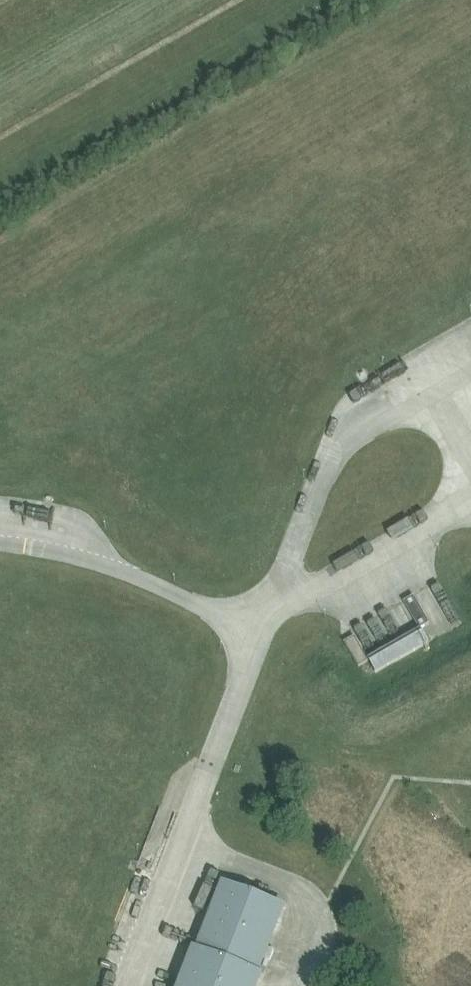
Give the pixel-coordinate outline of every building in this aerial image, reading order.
[(404,602),(419,629),(430,623),(414,596),(404,602)] [(369,661),(377,675),(429,644),(421,630),(369,661)] [(369,660),(354,637),(344,643),(359,666),(369,660)] [(263,975),(259,974),(285,907),(222,882),(196,949),(192,947),(177,985),(259,985),(263,975)]
